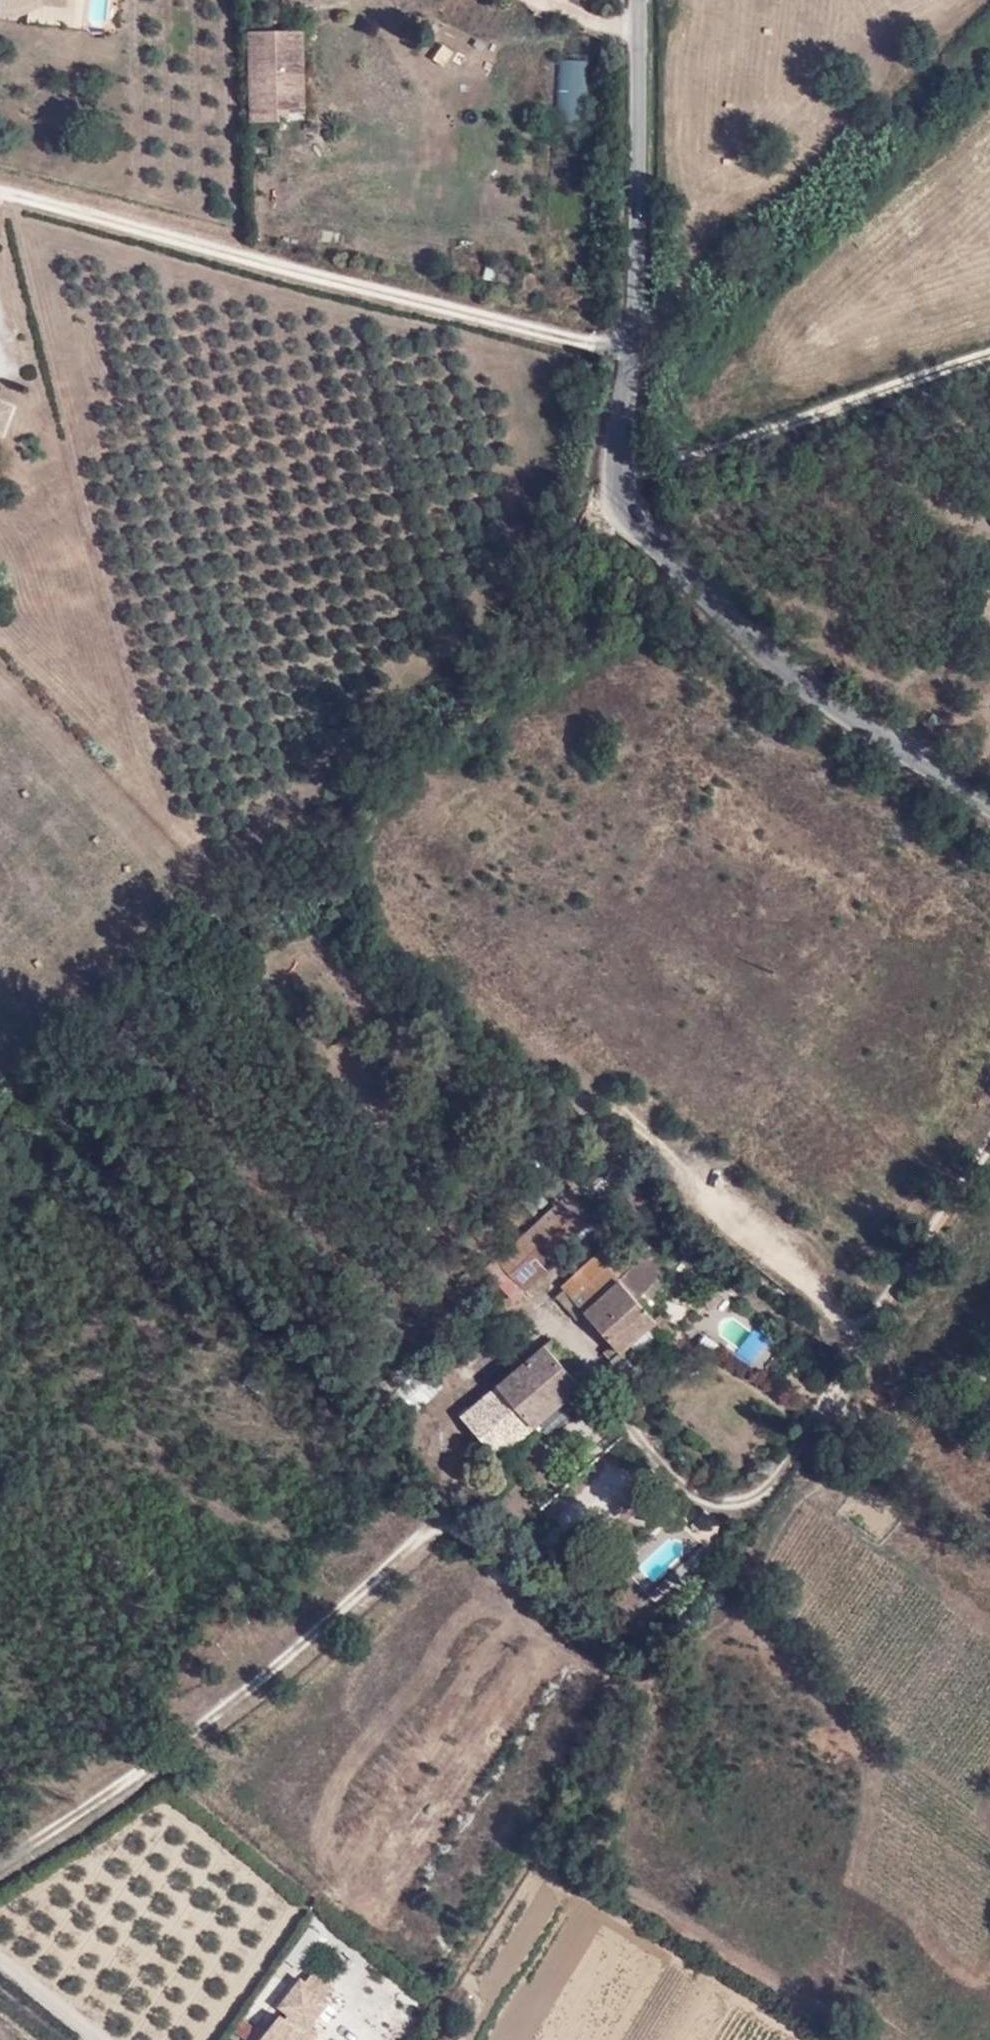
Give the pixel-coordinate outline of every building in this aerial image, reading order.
[(28,20),(46,8),(67,9),(69,0),(0,0),(0,16),(28,20)] [(308,33),(250,34),(251,123),(309,122),(308,33)] [(554,60),(555,126),(583,126),(583,60),(554,60)] [(5,441),(16,409),(0,403),(0,439),(5,441)] [(492,1263),(526,1292),(597,1221),(561,1196),(492,1263)] [(620,1268),(598,1247),(556,1290),(640,1370),(669,1340),(636,1309),(667,1277),(639,1250),(620,1268)] [(591,1401),(548,1351),(461,1418),(508,1471),(591,1401)] [(315,1973),(307,1983),(301,1980),(277,2011),(283,2016),(264,2039),(316,2039),(320,2034),(316,2031),(337,2004),(332,2000),(339,1992),(315,1973)]
